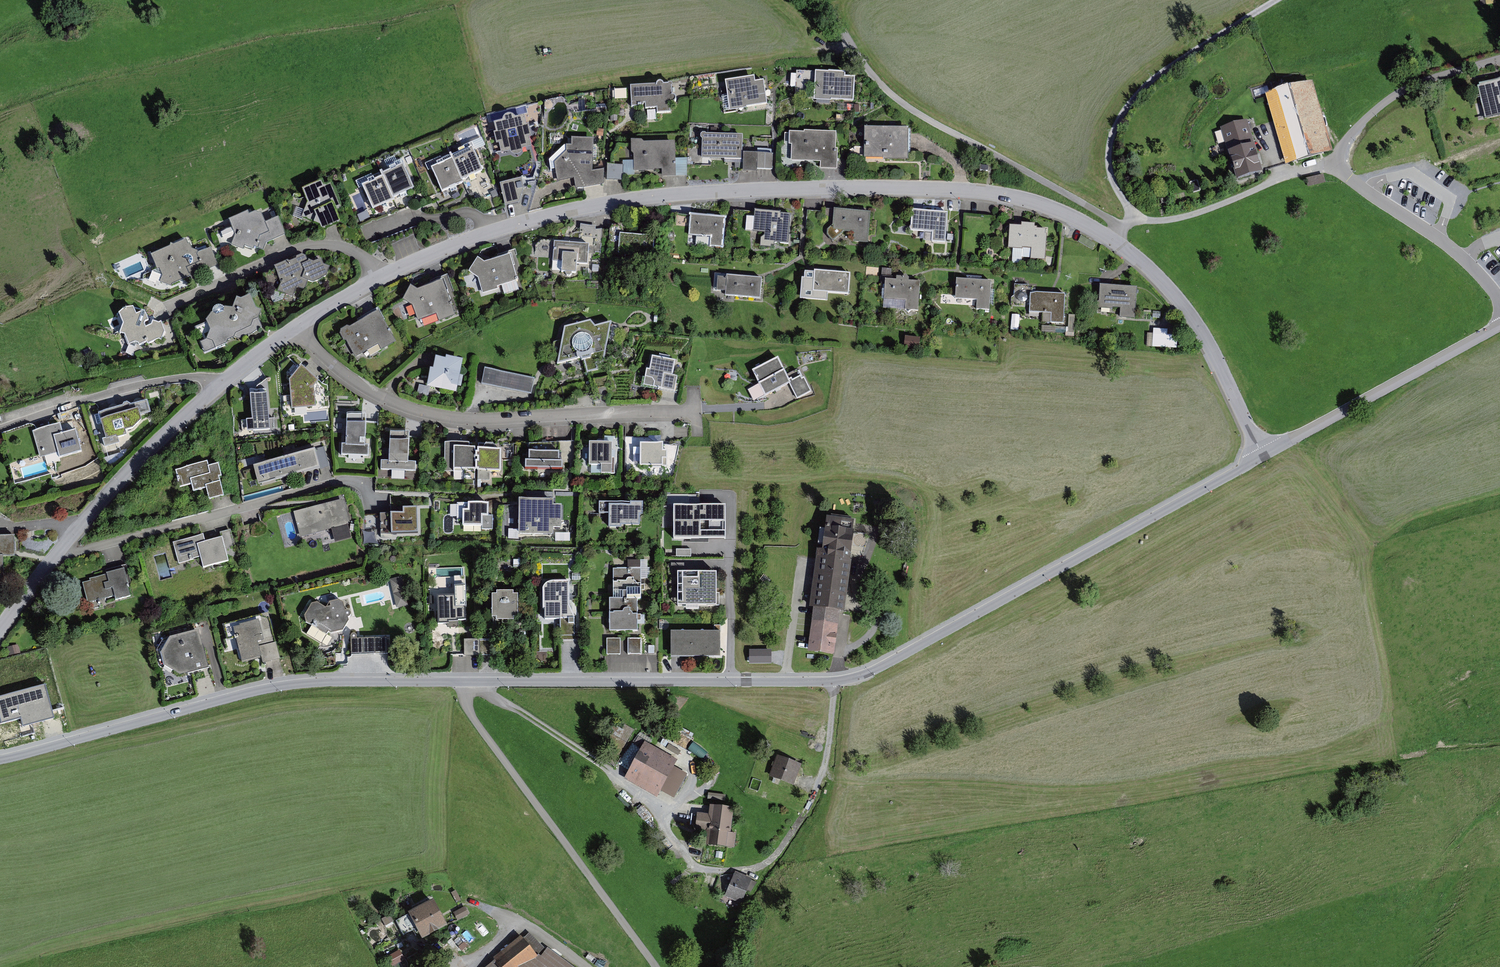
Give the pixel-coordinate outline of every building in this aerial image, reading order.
[(1412,57),(1403,59),(1405,67),(1414,64),(1412,57)] [(844,74),(815,74),(816,103),(834,103),(834,105),(852,105),(852,79),(844,79),(844,74)] [(753,78),(726,82),(731,110),(766,104),(762,82),(754,83),(753,78)] [(1472,87),(1480,118),(1499,113),(1499,80),(1472,87)] [(655,86),(630,86),(630,108),(638,108),(642,102),(645,103),(646,109),(657,107),(657,114),(670,113),(671,103),(675,100),(672,95),(672,84),(663,85),(659,83),(655,86)] [(1330,148),(1310,85),(1269,98),(1289,161),(1330,148)] [(626,89),(613,89),(614,99),(627,99),(626,89)] [(524,117),(495,124),(502,153),(531,146),(524,117)] [(1261,171),(1246,123),(1223,130),(1238,178),(1261,171)] [(909,130),(864,129),(863,159),(909,159),(909,130)] [(804,136),(787,136),(787,145),(794,146),(794,162),(810,162),(810,160),(820,160),(820,170),(837,170),(838,150),(835,150),(835,134),(804,133),(804,136)] [(742,136),(702,135),(701,159),(742,160),(742,136)] [(556,164),(559,183),(576,179),(577,189),(604,186),(603,169),(592,171),(594,140),(567,141),(567,154),(556,164)] [(641,141),(631,142),(632,149),(634,152),(635,171),(662,170),(662,177),(677,176),(675,142),(643,144),(641,141)] [(473,148),(451,157),(453,161),(462,183),(483,174),(473,148)] [(758,155),(745,155),(744,170),(758,170),(758,155)] [(771,155),(758,155),(758,170),(771,170),(771,155)] [(453,161),(432,170),(442,194),(463,186),(462,183),(453,161)] [(403,164),(382,173),(383,176),(392,198),(414,189),(403,164)] [(623,166),(607,166),(607,180),(623,181),(623,166)] [(383,176),(362,186),(372,210),(393,202),(392,198),(383,176)] [(1327,185),(1324,176),(1304,182),(1307,191),(1327,185)] [(498,186),(504,207),(519,203),(523,189),(521,180),(498,186)] [(319,182),(302,190),(308,202),(302,217),(320,224),(321,228),(339,221),(333,207),(338,205),(330,184),(319,182)] [(246,212),(228,220),(235,236),(229,247),(263,252),(264,244),(285,235),(277,217),(265,222),(260,210),(248,215),(246,212)] [(791,244),(793,212),(753,210),(753,216),(745,216),(744,230),(766,232),(762,239),(761,247),(777,248),(777,243),(791,244)] [(853,243),(868,244),(870,215),(834,211),(833,216),(832,227),(829,229),(828,234),(831,240),(843,233),(853,234),(853,243)] [(947,215),(914,212),(912,230),(933,232),(932,241),(944,243),(947,215)] [(832,227),(833,216),(809,214),(808,225),(832,227)] [(726,220),(691,217),(689,236),(710,238),(709,248),(723,249),(726,220)] [(653,257),(655,237),(623,234),(625,224),(612,223),(609,253),(653,257)] [(1046,231),(1011,228),(1010,249),(1033,250),(1032,257),(1044,258),(1046,231)] [(189,238),(150,256),(156,270),(159,268),(162,276),(160,283),(171,287),(217,266),(209,250),(197,255),(189,238)] [(535,246),(534,259),(563,262),(562,273),(577,275),(578,266),(588,266),(590,245),(544,240),(535,246)] [(517,280),(509,254),(483,263),(476,259),(469,272),(479,278),(483,291),(517,280)] [(299,257),(276,270),(281,281),(279,291),(292,296),(296,286),(303,289),(307,281),(314,284),(326,279),(328,268),(322,265),(320,261),(309,266),(305,258),(299,257)] [(848,293),(850,274),(819,271),(819,277),(809,276),(808,289),(848,293)] [(899,282),(884,281),(883,300),(905,301),(905,310),(918,311),(919,283),(910,283),(910,279),(906,276),(900,278),(899,282)] [(759,298),(760,279),(730,277),(730,282),(720,281),(719,294),(759,298)] [(977,309),(990,310),(991,281),(956,279),(954,296),(978,298),(977,309)] [(417,291),(410,287),(403,300),(412,305),(418,320),(438,313),(441,320),(455,314),(442,281),(417,291)] [(1136,290),(1101,288),(1100,307),(1120,308),(1120,318),(1135,319),(1136,290)] [(1065,295),(1030,293),(1029,312),(1051,313),(1050,322),(1063,323),(1065,295)] [(213,343),(215,350),(229,346),(228,342),(234,340),(236,333),(251,327),(254,333),(263,329),(259,319),(261,312),(254,310),(250,300),(242,304),(234,300),(230,310),(216,309),(201,320),(210,332),(207,341),(213,343)] [(131,309),(119,314),(124,324),(120,332),(127,336),(130,346),(136,344),(137,349),(162,341),(164,332),(160,322),(146,328),(144,323),(148,321),(144,312),(134,316),(131,309)] [(379,310),(340,333),(354,358),(377,345),(381,351),(397,342),(379,310)] [(564,330),(557,363),(583,358),(588,372),(598,370),(596,364),(605,362),(611,322),(595,326),(590,321),(564,330)] [(1166,331),(1153,330),(1151,344),(1175,346),(1175,338),(1168,338),(1166,331)] [(907,335),(905,345),(920,348),(922,337),(907,335)] [(758,384),(747,389),(754,402),(791,383),(779,357),(751,371),(758,384)] [(430,370),(427,387),(455,392),(461,361),(445,358),(444,360),(434,358),(432,370),(430,370)] [(673,362),(652,359),(650,371),(646,370),(645,377),(652,378),(655,382),(654,387),(674,390),(675,379),(671,378),(673,362)] [(317,383),(300,368),(288,381),(291,384),(293,411),(314,409),(313,388),(317,383)] [(535,378),(485,369),(482,385),(532,394),(535,378)] [(802,376),(792,381),(793,383),(790,385),(797,399),(812,391),(805,377),(802,378),(802,376)] [(282,407),(290,407),(290,389),(282,389),(282,407)] [(270,429),(266,392),(248,394),(253,431),(270,429)] [(147,401),(96,414),(99,426),(105,425),(110,445),(129,441),(149,413),(147,401)] [(366,419),(347,418),(347,447),(338,447),(338,455),(372,456),(372,447),(365,447),(366,419)] [(59,423),(30,431),(37,459),(57,453),(59,459),(79,453),(73,431),(62,434),(59,423)] [(409,434),(390,433),(389,462),(381,462),(381,470),(415,471),(415,462),(408,462),(409,434)] [(468,439),(440,439),(440,456),(452,456),(451,474),(460,474),(459,486),(473,486),(474,447),(468,448),(468,439)] [(660,445),(632,445),(633,468),(667,467),(667,452),(660,452),(660,445)] [(612,446),(591,447),(592,465),(608,464),(609,476),(613,476),(612,446)] [(501,447),(474,447),(473,486),(488,486),(488,474),(501,474),(501,447)] [(315,449),(264,463),(270,482),(320,468),(315,449)] [(563,453),(525,453),(525,470),(562,470),(563,453)] [(208,461),(174,471),(179,488),(192,484),(194,491),(207,487),(210,497),(222,493),(218,478),(221,477),(217,464),(209,466),(208,461)] [(342,501),(294,513),(300,536),(330,528),(334,544),(352,540),(342,501)] [(552,502),(517,503),(517,536),(552,536),(551,526),(559,526),(559,513),(552,513),(552,502)] [(488,504),(457,505),(458,527),(482,526),(483,531),(493,530),(492,516),(489,516),(488,504)] [(630,507),(607,507),(607,526),(638,526),(638,515),(642,515),(642,504),(630,504),(630,507)] [(393,515),(370,516),(371,534),(416,532),(415,508),(392,509),(393,515)] [(718,509),(672,509),(673,541),(719,540),(718,509)] [(825,521),(822,553),(848,556),(852,524),(825,521)] [(5,578),(4,558),(16,557),(15,534),(0,534),(0,578),(5,578)] [(203,536),(177,543),(181,559),(199,555),(202,568),(228,561),(222,538),(205,543),(203,536)] [(822,553),(817,552),(810,606),(842,610),(848,556),(822,553)] [(614,571),(614,602),(636,602),(645,602),(645,563),(637,563),(637,571),(614,571)] [(131,580),(127,565),(105,571),(106,576),(83,582),(88,604),(114,597),(115,601),(130,597),(126,581),(131,580)] [(673,571),(673,612),(718,612),(718,571),(673,571)] [(405,576),(392,577),(394,606),(407,606),(405,576)] [(560,624),(559,640),(577,640),(577,618),(569,607),(569,583),(543,584),(544,623),(560,624)] [(516,594),(491,594),(491,621),(516,621),(516,594)] [(464,597),(436,598),(437,623),(448,623),(448,620),(464,619),(464,597)] [(328,604),(325,608),(317,604),(311,606),(307,604),(299,615),(303,618),(305,621),(309,626),(306,635),(323,644),(329,633),(343,630),(348,622),(348,620),(350,618),(349,611),(344,611),(343,604),(337,601),(328,604)] [(614,602),(609,601),(608,632),(636,632),(636,602),(614,602)] [(265,616),(225,628),(238,670),(278,658),(265,616)] [(811,622),(808,651),(832,654),(836,625),(811,622)] [(207,669),(195,631),(169,639),(160,652),(161,666),(178,677),(207,669)] [(720,658),(720,634),(670,634),(670,658),(720,658)] [(373,638),(350,641),(351,655),(375,653),(373,638)] [(620,640),(607,640),(607,656),(620,655),(620,640)] [(640,640),(626,640),(627,656),(640,656),(640,640)] [(493,641),(479,642),(480,657),(494,656),(493,641)] [(477,642),(463,643),(464,657),(478,656),(477,642)] [(0,701),(0,702),(7,724),(39,714),(42,724),(55,720),(49,703),(44,705),(39,688),(0,701)] [(807,717),(805,730),(821,732),(822,719),(807,717)] [(675,760),(644,744),(626,778),(657,794),(675,760)] [(799,767),(777,758),(769,776),(791,786),(799,767)] [(707,814),(694,812),(691,829),(705,831),(704,842),(733,846),(734,836),(728,835),(732,808),(709,804),(707,814)] [(752,881),(736,875),(727,896),(743,902),(752,881)] [(432,899),(383,925),(392,943),(414,931),(423,939),(447,927),(432,899)] [(467,905),(455,911),(459,918),(470,913),(467,905)] [(519,941),(493,959),(498,966),(525,966),(534,961),(519,941)]
